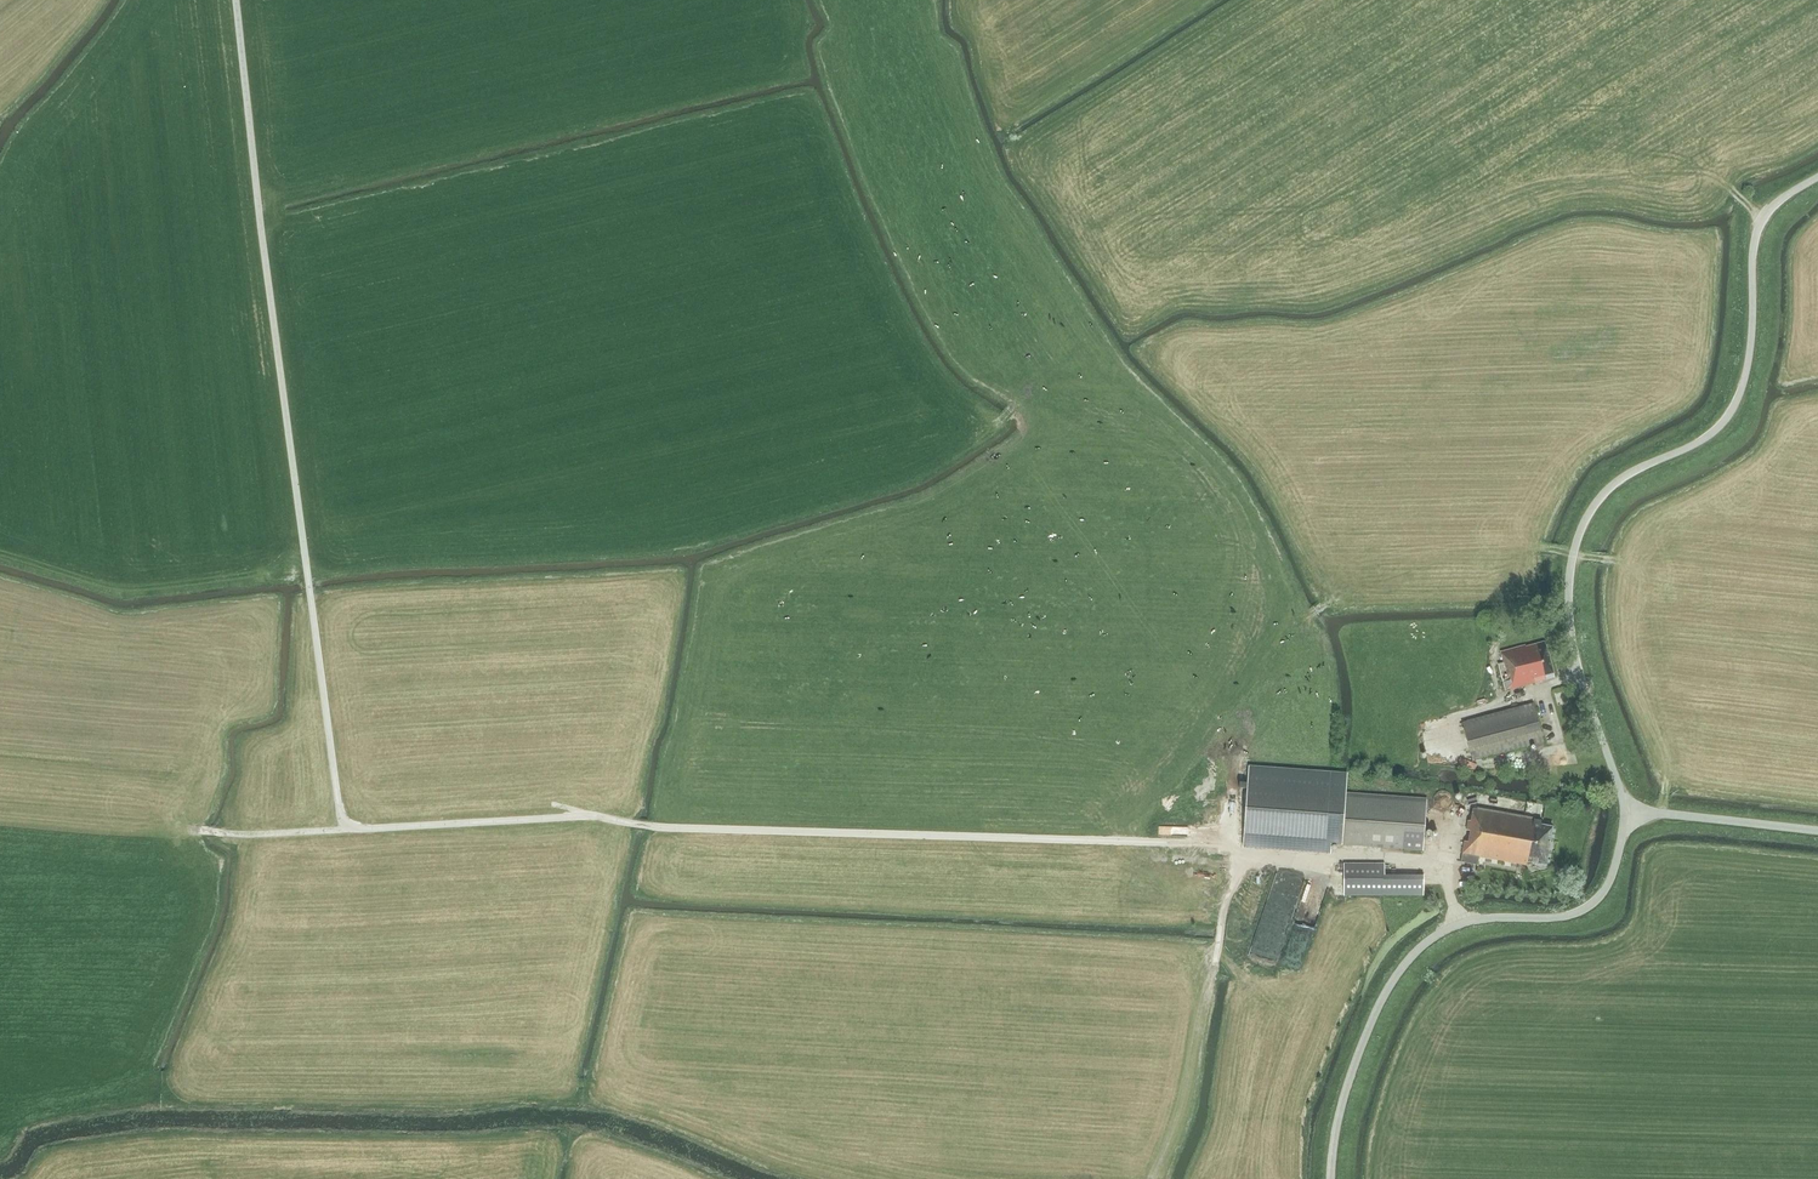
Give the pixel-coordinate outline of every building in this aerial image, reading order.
[(1470,685),(1507,675),(1511,689),(1554,677),(1545,642),(1526,647),(1526,645),(1501,652),(1499,653),(1492,629),(1457,638),(1470,685)] [(1533,703),(1489,715),(1462,722),(1473,761),(1544,742),(1533,703)] [(1347,776),(1249,769),(1248,783),(1240,782),(1239,788),(1247,789),(1243,847),(1330,853),(1331,844),(1342,844),(1423,850),(1427,799),(1346,794),(1347,776)] [(1533,803),(1486,794),(1483,809),(1477,808),(1477,809),(1473,809),(1471,821),(1468,820),(1461,862),(1478,865),(1479,856),(1527,865),(1527,861),(1546,865),(1553,827),(1541,824),(1542,821),(1534,819),(1534,818),(1531,817),(1533,803)] [(1424,895),(1424,875),(1384,875),(1384,863),(1344,863),(1344,895),(1424,895)]
